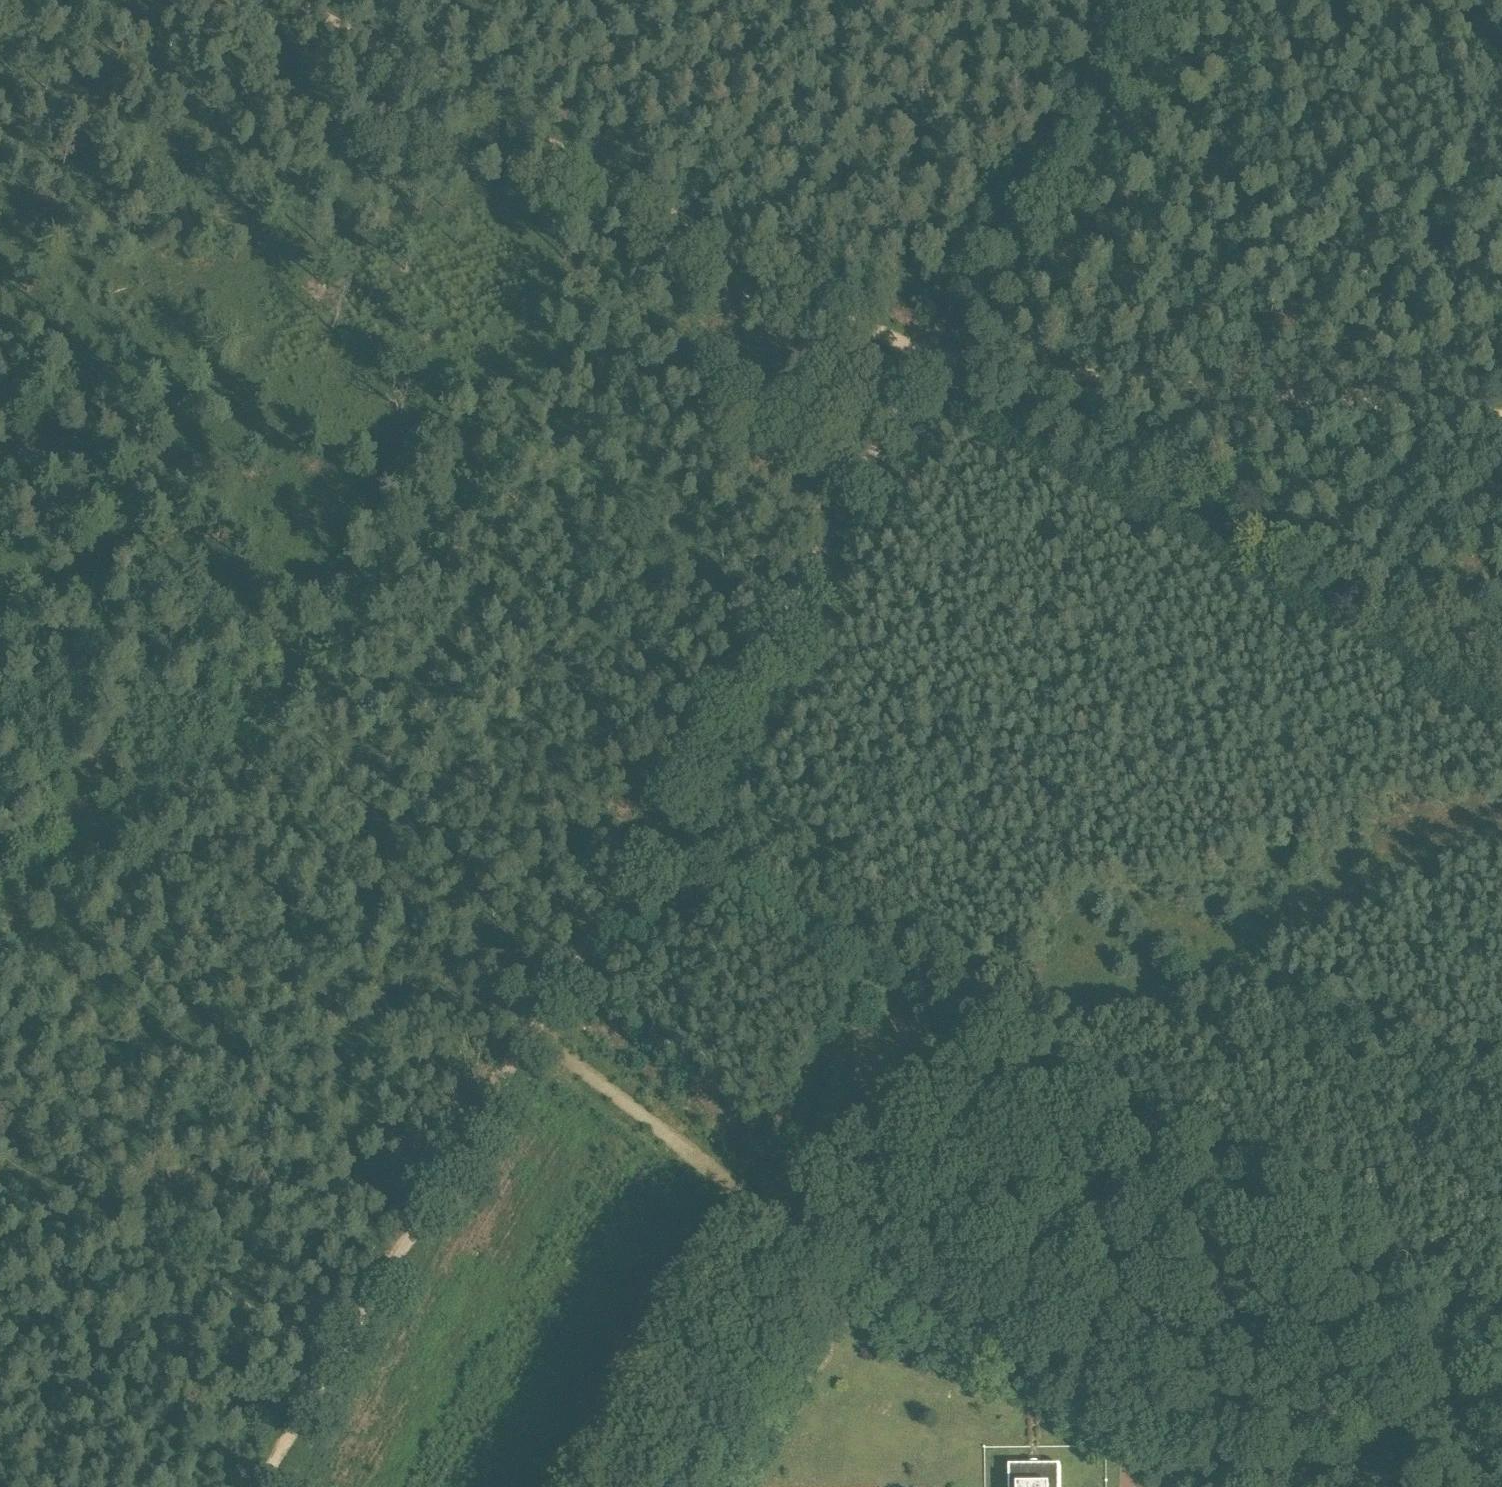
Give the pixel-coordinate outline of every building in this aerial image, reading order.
[(1009,1465),(1009,1486),(1061,1486),(1061,1465),(1009,1465)]
